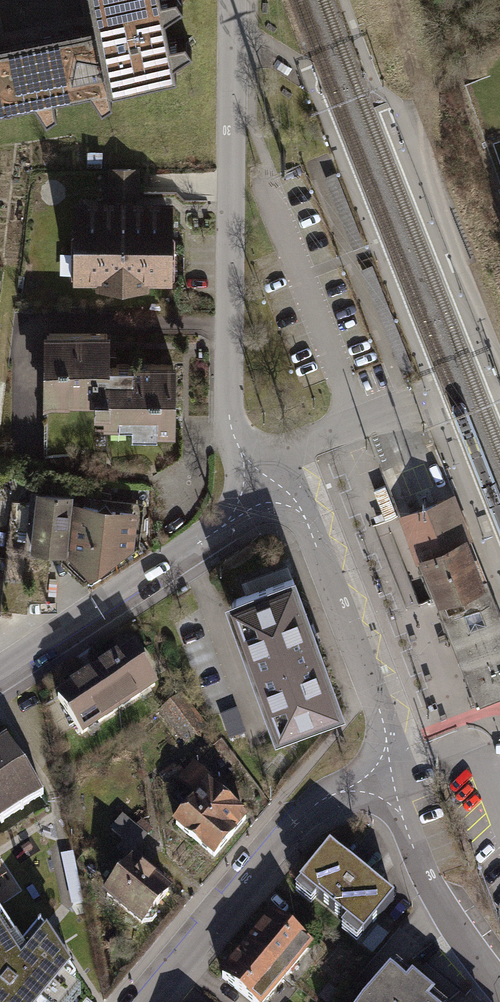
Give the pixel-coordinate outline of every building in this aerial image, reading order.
[(110,90),(173,77),(157,0),(91,0),(97,30),(0,50),(0,113),(110,90)] [(117,191),(134,191),(134,167),(117,167),(117,191)] [(119,201),(78,200),(77,239),(70,247),(84,260),(84,277),(100,278),(100,285),(147,285),(147,279),(162,279),(163,259),(176,246),(170,240),(170,201),(129,201),(124,196),(119,201)] [(175,425),(175,366),(109,366),(108,331),(46,332),(46,391),(71,391),(71,398),(81,398),(98,398),(98,407),(107,407),(107,419),(159,419),(159,425),(175,425)] [(71,391),(46,391),(46,454),(81,454),(81,398),(71,398),(71,391)] [(389,488),(375,491),(381,518),(396,515),(389,488)] [(64,554),(69,492),(35,490),(34,499),(11,497),(2,610),(29,612),(30,594),(46,595),(49,553),(64,554)] [(444,596),(481,581),(463,534),(449,499),(404,516),(417,552),(436,599),(444,596)] [(138,507),(75,501),(69,557),(88,575),(134,542),(138,507)] [(486,580),(481,581),(444,596),(436,599),(440,610),(449,634),(477,706),(499,697),(499,617),(490,592),(486,580)] [(295,587),(231,610),(277,738),(341,715),(295,587)] [(157,689),(132,654),(53,708),(78,743),(157,689)] [(172,707),(157,719),(182,750),(196,739),(172,707)] [(7,745),(0,750),(0,828),(43,800),(7,745)] [(222,763),(215,774),(228,782),(235,770),(222,763)] [(194,768),(177,784),(191,798),(207,781),(194,768)] [(247,823),(209,791),(174,832),(211,864),(247,823)] [(121,821),(110,835),(136,856),(147,842),(145,840),(134,832),(121,821)] [(141,823),(134,832),(145,840),(152,831),(141,823)] [(358,945),(393,903),(330,850),(295,892),(358,945)] [(127,867),(101,900),(144,934),(170,902),(161,894),(167,887),(151,874),(145,881),(127,867)] [(314,953),(274,918),(248,949),(288,983),(314,953)] [(0,922),(0,1001),(66,1001),(77,989),(43,936),(24,959),(0,922)] [(288,983),(248,949),(221,979),(248,1001),(272,1001),(288,983)] [(401,973),(376,1001),(435,1001),(401,973)] [(329,990),(319,1001),(335,1001),(339,998),(329,990)]
